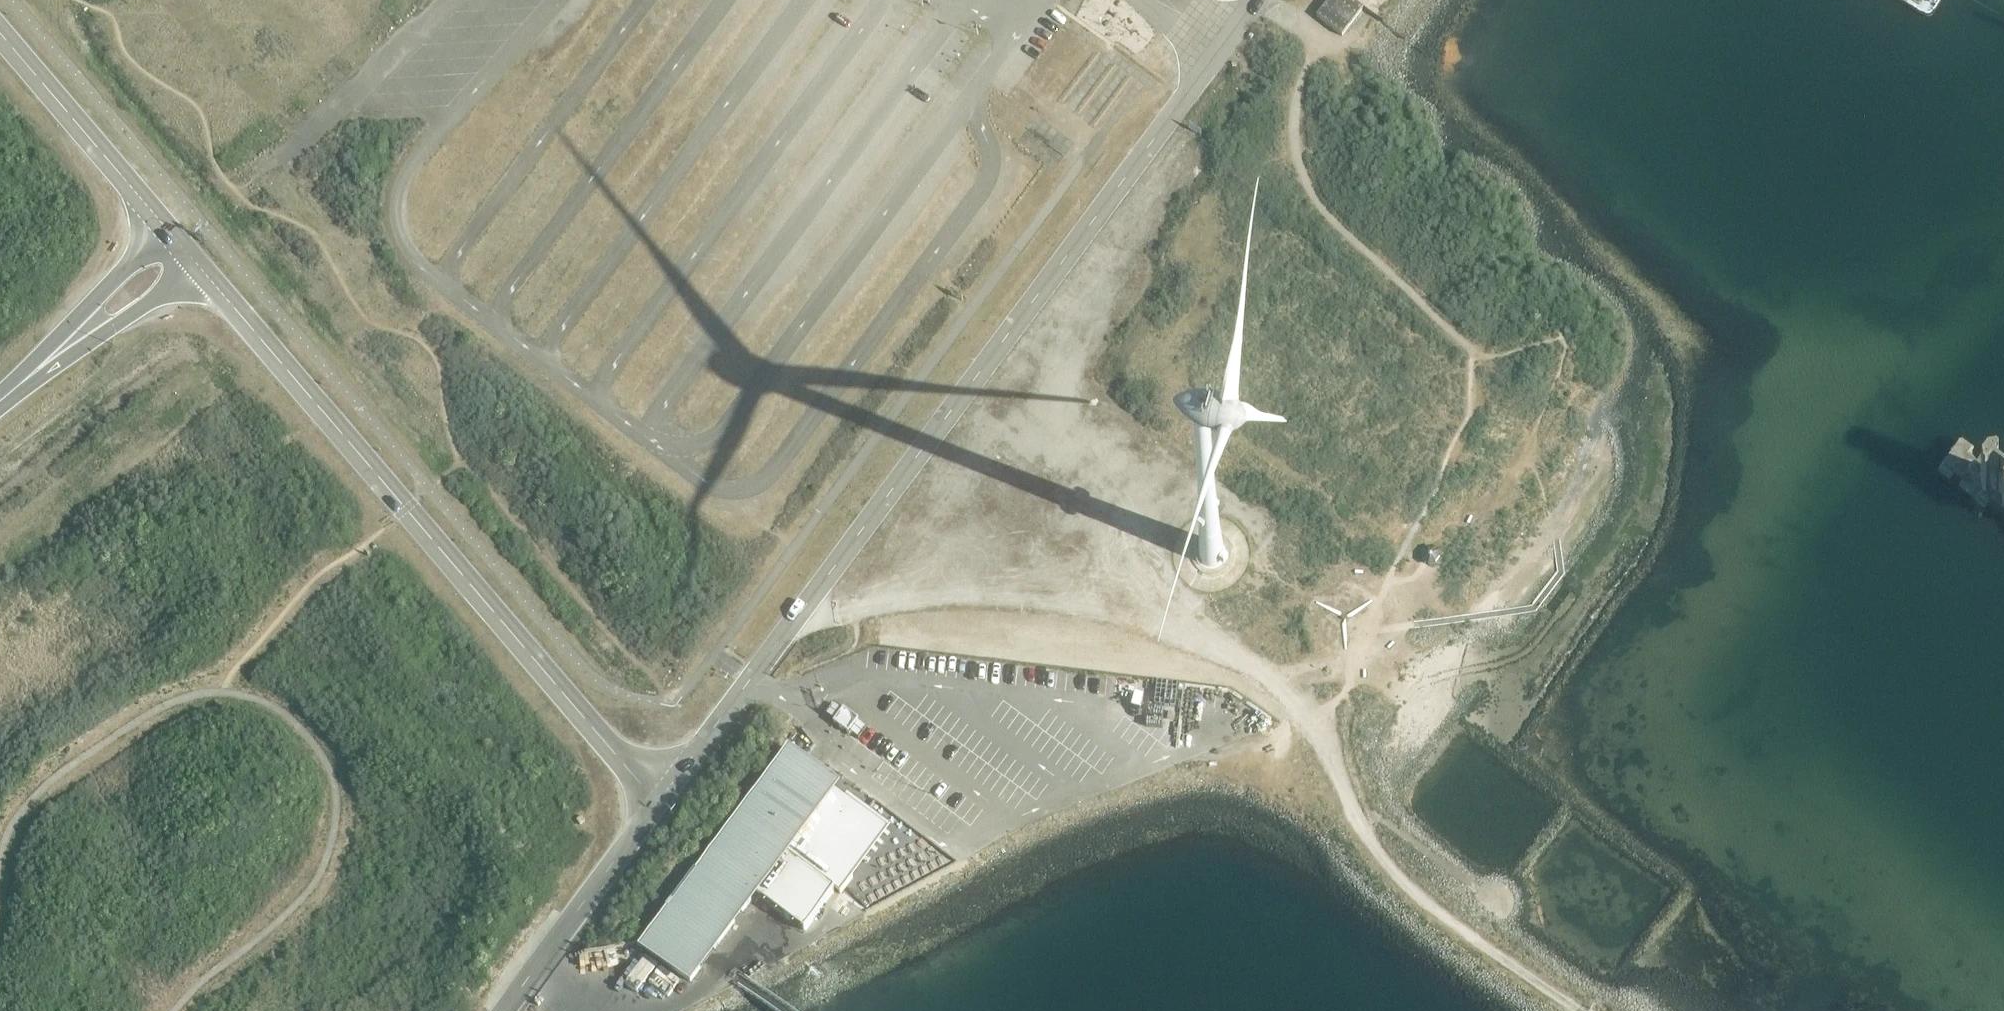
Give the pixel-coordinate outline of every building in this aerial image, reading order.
[(1316,17),(1342,37),(1363,9),(1351,0),(1330,0),(1316,17)] [(1964,442),(1943,468),(2003,515),(2003,473),(1964,442)] [(1200,551),(1199,554),(1199,557),(1200,561),(1202,563),(1204,566),(1207,567),(1210,568),(1214,568),(1217,567),(1220,566),(1222,564),(1224,561),(1225,558),(1226,554),(1225,551),(1224,548),(1222,545),(1219,543),(1216,542),(1213,542),(1209,542),(1206,543),(1203,545),(1201,548),(1200,551)] [(844,708),(833,722),(848,733),(859,719),(844,708)] [(790,751),(788,749),(638,950),(641,951),(643,948),(690,983),(834,789),(788,754),(790,751)]
